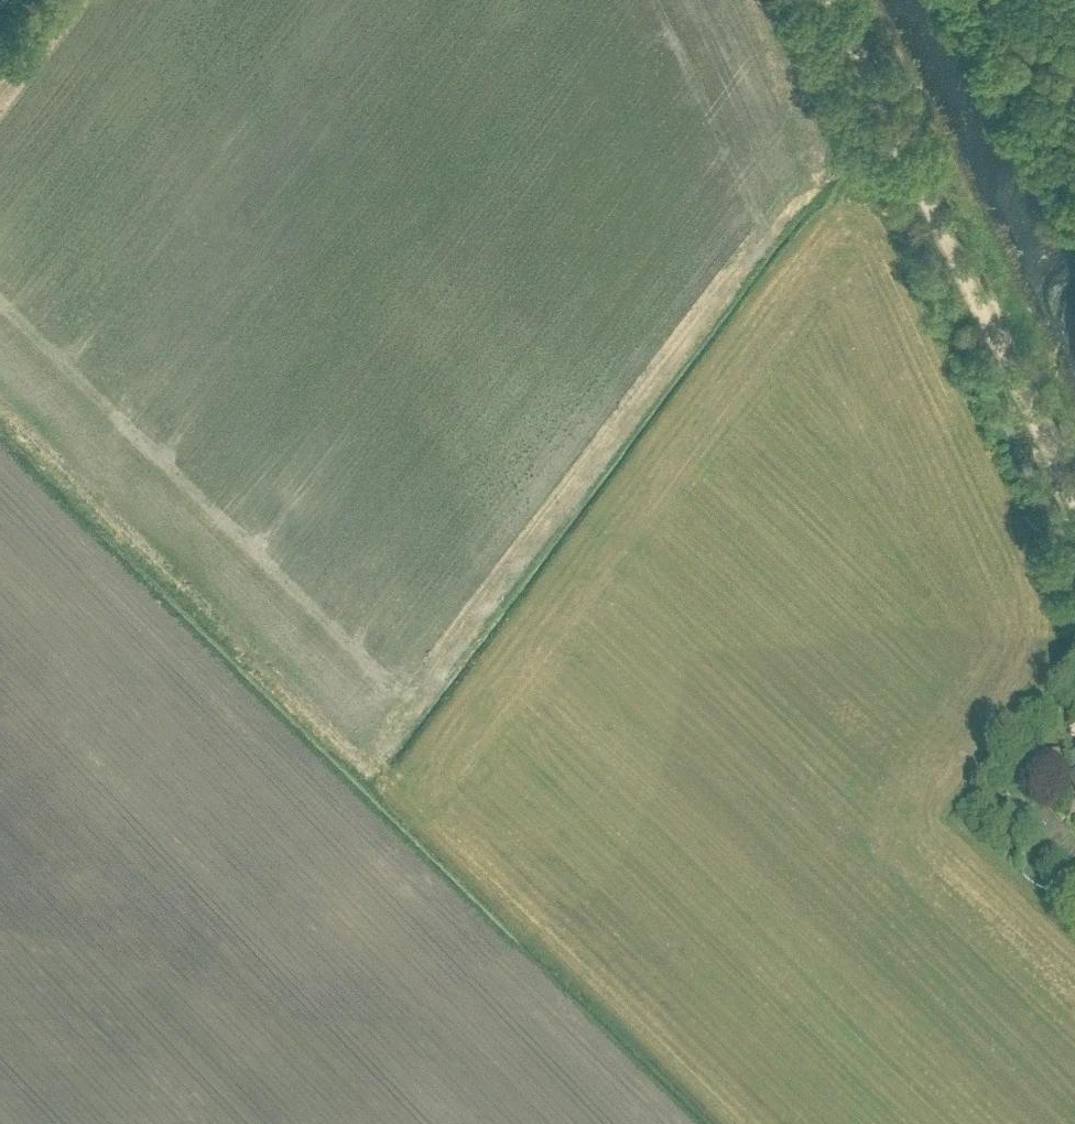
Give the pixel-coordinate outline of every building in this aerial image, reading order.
[(1060,752),(1046,758),(1053,775),(1068,769),(1060,752)]
